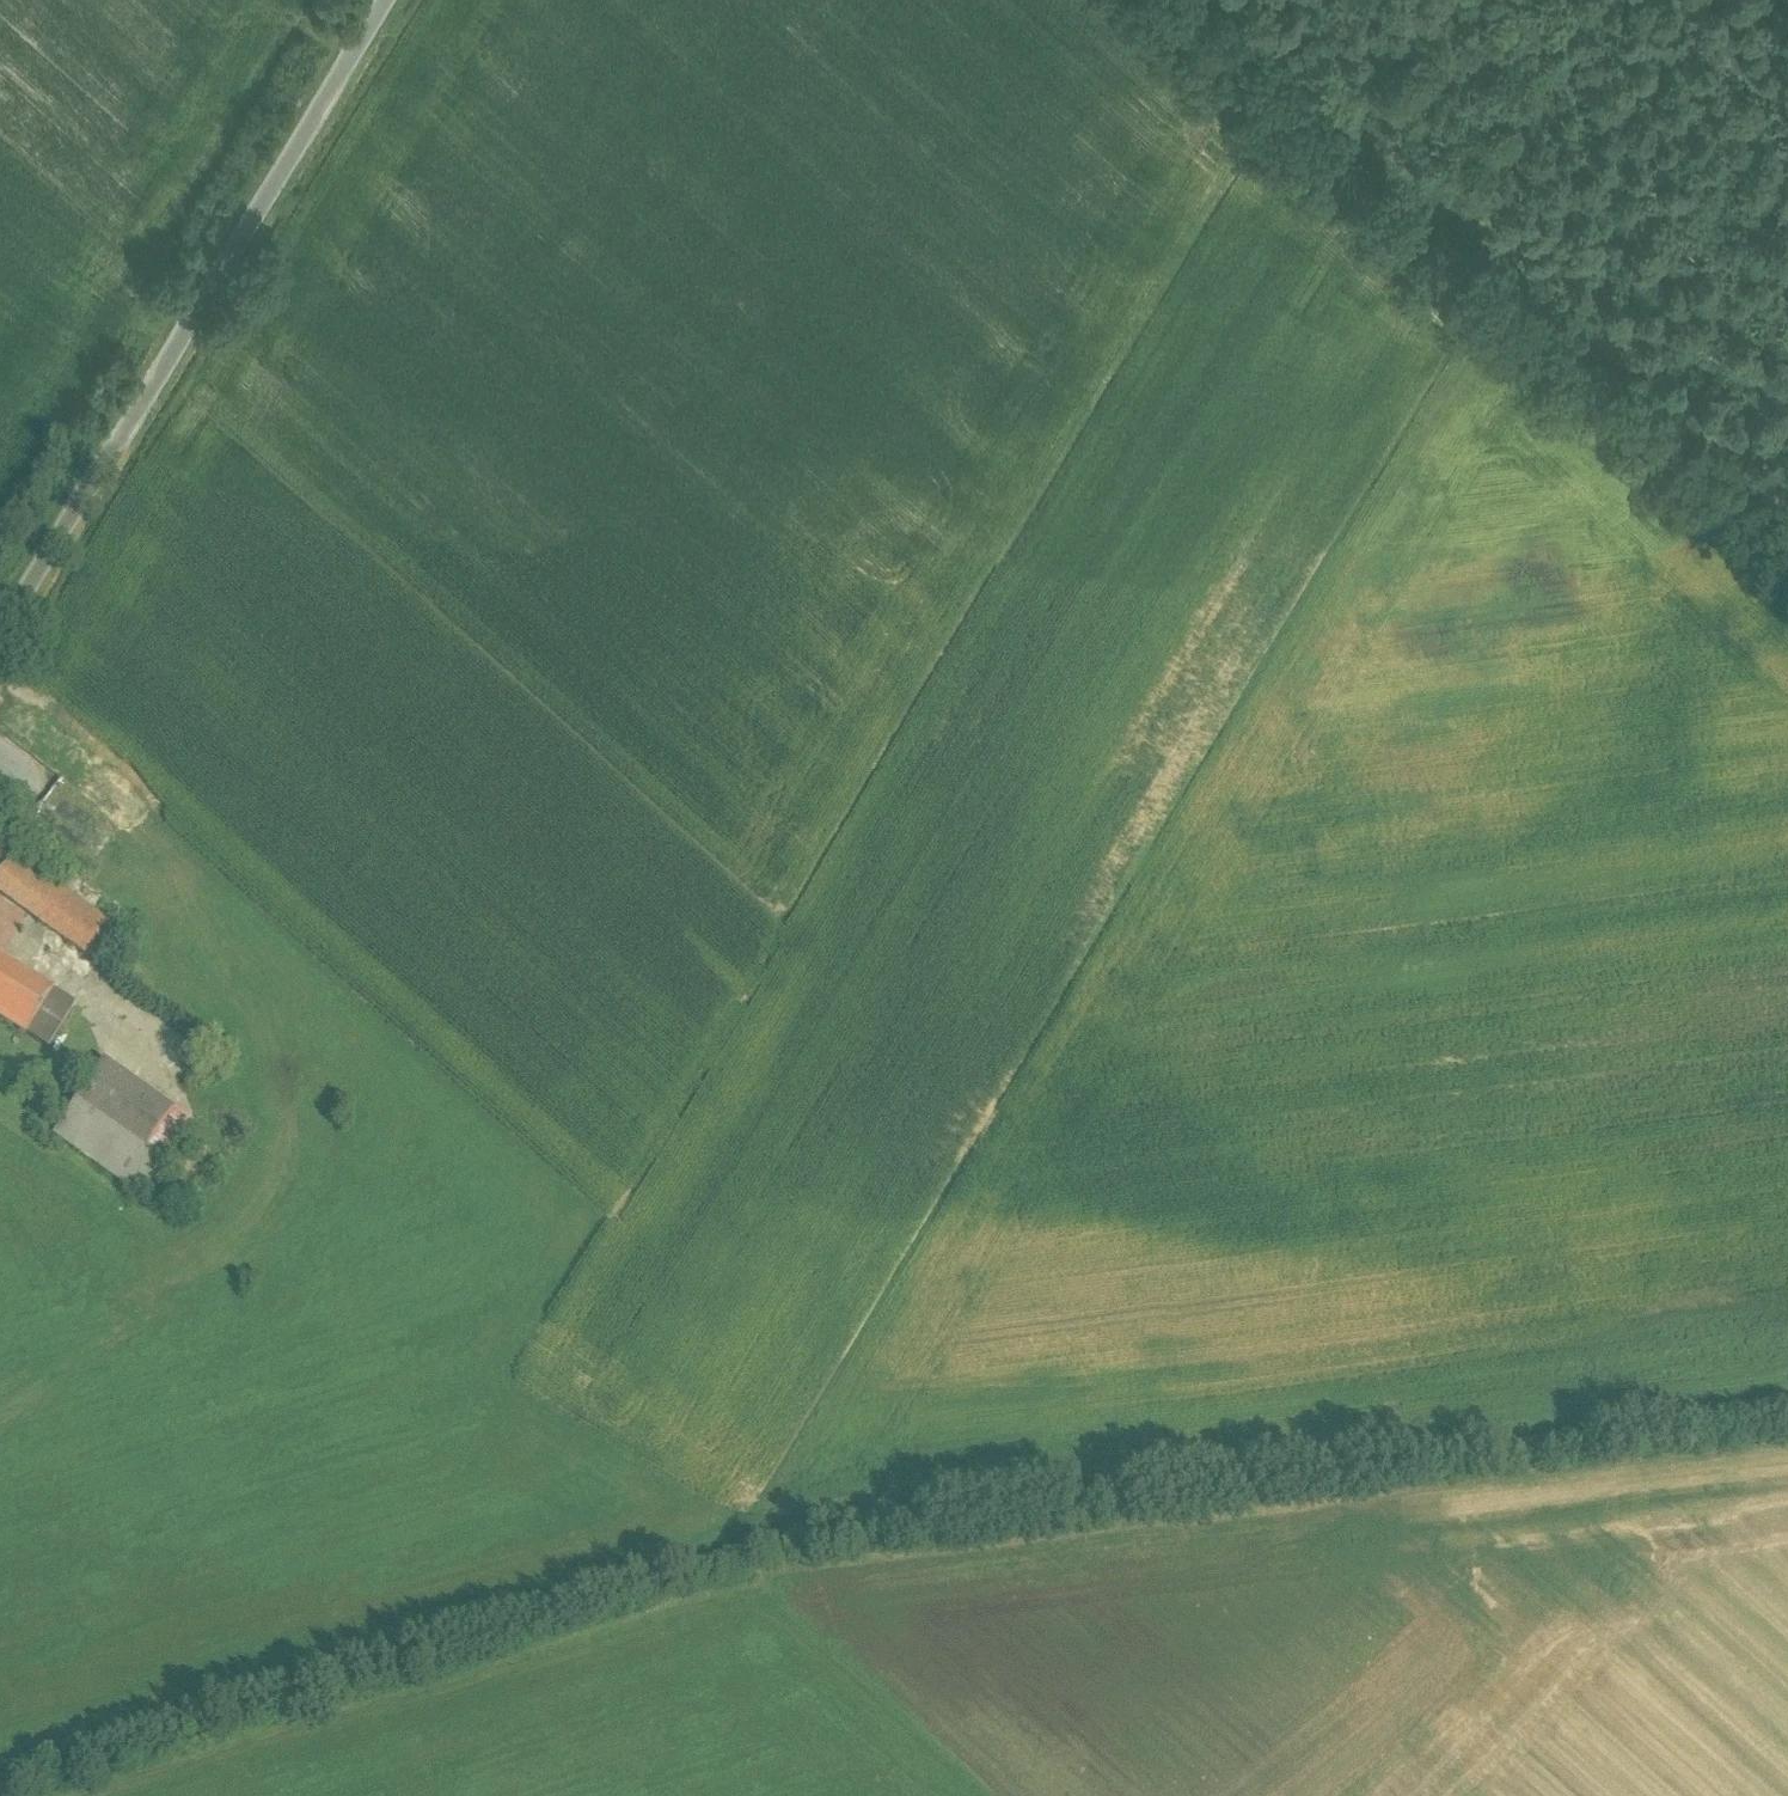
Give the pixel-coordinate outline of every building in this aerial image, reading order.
[(0,850),(0,881),(15,861),(0,850)] [(0,881),(0,896),(8,902),(30,872),(15,861),(0,881)] [(127,911),(112,931),(30,872),(8,902),(211,1050),(234,1019),(142,952),(157,932),(127,911)] [(0,960),(0,1022),(27,1039),(55,995),(0,960)] [(174,1116),(104,1067),(77,1105),(147,1155),(148,1154),(174,1116)] [(147,1155),(77,1105),(55,1136),(141,1198),(165,1166),(148,1154),(147,1155)]
